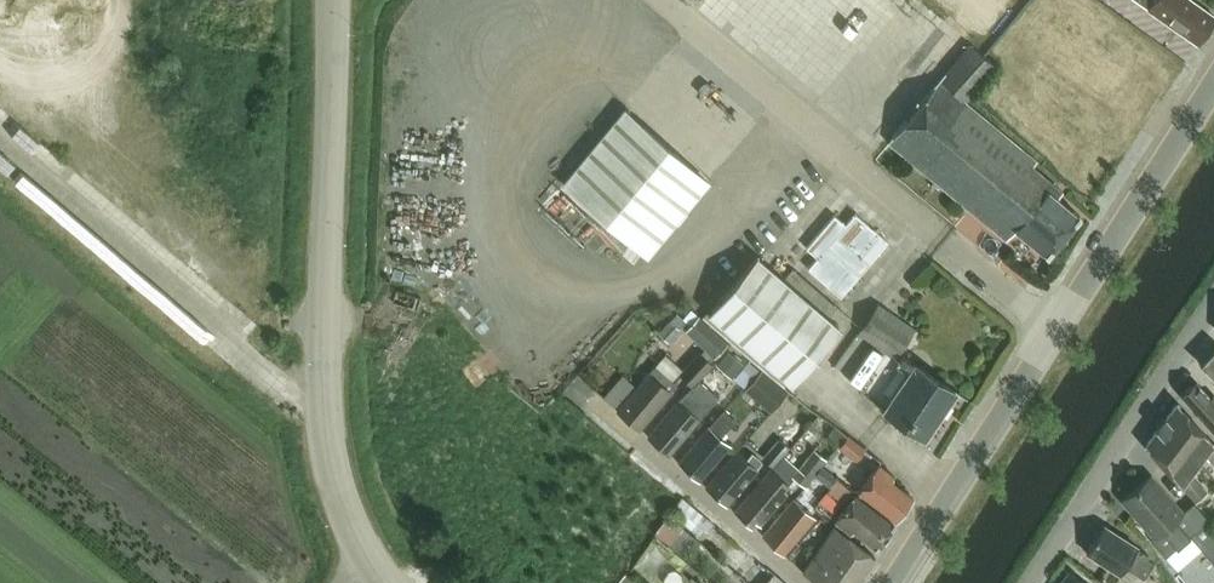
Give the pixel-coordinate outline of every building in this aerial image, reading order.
[(1213,18),(1213,13),(1195,0),(1137,0),(1197,42),(1213,18)] [(1016,227),(1044,251),(1048,254),(1080,216),(1047,190),(1052,184),(1031,166),(1036,161),(964,101),(995,65),(970,44),(890,141),(1006,239),(1016,227)] [(707,185),(628,117),(570,185),(649,253),(707,185)] [(842,297),(889,242),(856,213),(846,224),(835,215),(807,248),(818,257),(809,268),(842,297)] [(711,307),(719,314),(792,377),(835,327),(824,317),(835,304),(793,267),(782,279),(756,256),(711,307)] [(859,332),(896,357),(916,328),(878,303),(859,332)] [(687,332),(716,358),(730,342),(700,317),(687,332)] [(670,341),(680,330),(671,321),(660,333),(670,341)] [(714,364),(699,351),(678,374),(692,386),(693,387),(699,380),(714,364)] [(733,374),(743,363),(730,352),(720,363),(733,374)] [(1203,365),(1213,376),(1213,354),(1203,365)] [(926,437),(956,391),(903,356),(900,360),(913,369),(885,410),(926,437)] [(618,410),(640,429),(678,385),(656,365),(618,410)] [(764,369),(747,389),(772,411),(789,391),(764,369)] [(692,386),(649,437),(669,454),(718,398),(699,380),(693,387),(692,386)] [(1198,381),(1195,384),(1192,384),(1186,389),(1187,392),(1182,396),(1184,398),(1185,397),(1213,430),(1213,395),(1212,397),(1199,383),(1200,383),(1198,381)] [(1161,423),(1198,463),(1206,453),(1213,462),(1213,442),(1178,401),(1161,423)] [(724,410),(710,425),(679,462),(699,480),(731,444),(722,436),(735,420),(724,410)] [(1161,423),(1146,444),(1197,500),(1206,491),(1189,473),(1198,463),(1161,423)] [(839,446),(856,461),(866,450),(849,435),(839,446)] [(774,467),(784,455),(790,448),(778,438),(762,457),(774,467)] [(727,504),(759,468),(739,450),(707,486),(727,504)] [(805,486),(826,460),(814,450),(799,468),(784,455),(774,467),(735,511),(750,525),(755,520),(760,524),(787,493),(785,491),(790,484),(790,483),(794,478),(805,486)] [(897,519),(914,497),(892,480),(895,476),(880,464),(860,491),(897,519)] [(838,478),(822,466),(815,476),(831,487),(838,478)] [(1155,537),(1182,513),(1150,476),(1122,500),(1155,537)] [(667,509),(670,512),(703,539),(715,525),(680,495),(667,509)] [(879,548),(896,525),(856,495),(836,521),(851,533),(854,529),(879,548)] [(788,548),(815,517),(794,499),(763,535),(778,549),(783,544),(788,548)] [(684,526),(668,515),(655,533),(671,544),(684,526)] [(1208,521),(1192,533),(1213,564),(1213,529),(1208,521)] [(1144,576),(1154,561),(1146,556),(1148,554),(1138,548),(1138,546),(1104,524),(1087,552),(1121,572),(1126,564),(1144,576)] [(878,557),(837,527),(803,572),(818,582),(859,582),(878,557)] [(1069,572),(1060,582),(1084,582),(1069,572)] [(774,574),(766,582),(784,582),(774,574)]
